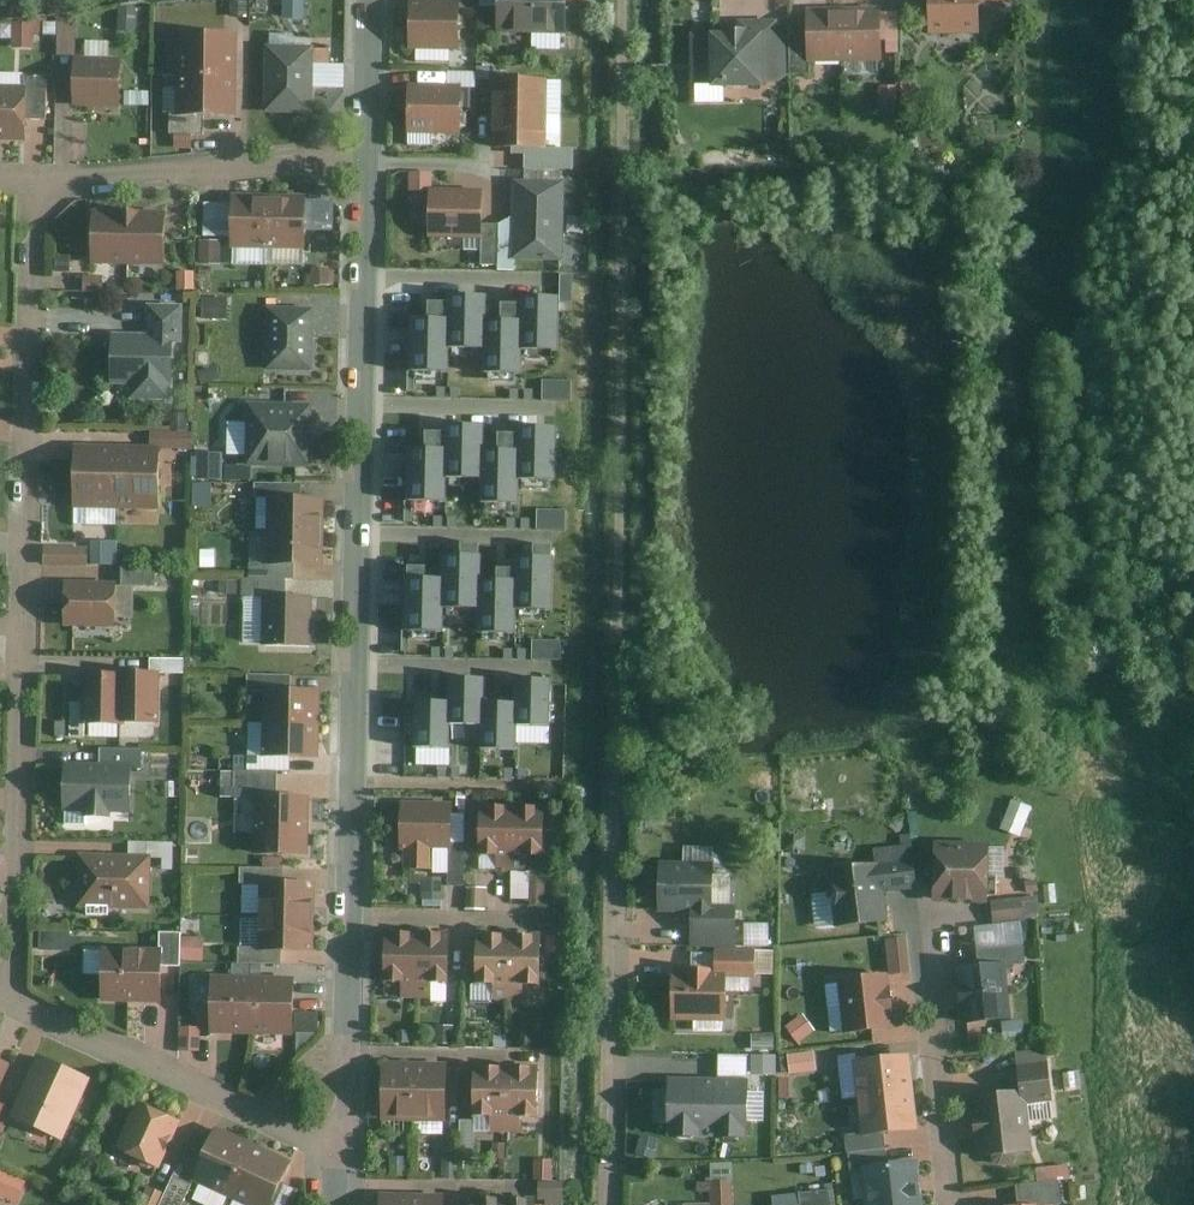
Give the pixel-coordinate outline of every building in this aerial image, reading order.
[(232,9),(249,9),(249,0),(231,0),(232,9)] [(251,13),(269,14),(269,0),(252,0),(251,13)] [(408,50),(459,51),(460,9),(460,0),(410,0),(408,50)] [(460,9),(480,9),(480,0),(460,0),(460,9)] [(533,34),(533,0),(499,0),(498,9),(498,28),(498,33),(533,34)] [(567,34),(568,0),(533,0),(533,34),(567,34)] [(976,0),(926,0),(926,35),(977,34),(976,0)] [(119,7),(118,31),(136,31),(136,7),(119,7)] [(318,7),(318,18),(332,18),(333,8),(318,7)] [(498,9),(480,9),(479,28),(498,28),(498,9)] [(840,11),(841,63),(881,62),(880,41),(880,14),(879,10),(840,11)] [(841,63),(840,11),(805,11),(805,38),(806,63),(841,63)] [(897,14),(880,14),(880,41),(886,41),(886,54),(899,53),(897,14)] [(56,56),(73,56),(75,56),(76,17),(57,16),(56,56)] [(687,83),(705,83),(705,88),(759,87),(759,83),(776,82),(775,19),(733,20),(734,29),(720,29),(720,32),(704,32),(704,33),(687,34),(687,83)] [(12,22),(11,48),(33,48),(33,33),(43,33),(43,22),(12,22)] [(235,76),(236,35),(174,34),(174,75),(235,76)] [(806,63),(805,38),(788,39),(788,75),(806,75),(806,63)] [(313,114),(314,89),(314,49),(314,46),(265,45),(264,113),(313,114)] [(314,49),(314,89),(344,89),(345,63),(329,63),(330,49),(314,49)] [(121,57),(75,56),(73,56),(72,106),(120,107),(121,57)] [(496,76),(496,59),(479,59),(479,76),(496,76)] [(454,71),(454,84),(463,84),(462,108),(477,108),(478,71),(454,71)] [(235,116),(235,76),(174,75),(173,115),(235,116)] [(25,85),(25,119),(45,120),(46,76),(25,76),(25,85)] [(548,114),(548,80),(495,80),(496,115),(548,114)] [(462,135),(462,108),(463,84),(454,84),(409,83),(407,134),(462,135)] [(898,83),(898,108),(914,108),(914,83),(898,83)] [(25,119),(25,85),(0,85),(0,141),(24,141),(25,119)] [(877,85),(877,108),(896,108),(896,85),(877,85)] [(137,87),(136,99),(149,100),(149,88),(137,87)] [(548,148),(548,114),(496,115),(495,148),(530,148),(548,148)] [(548,148),(530,148),(530,170),(543,170),(562,171),(574,171),(575,149),(548,148)] [(512,259),(516,260),(564,261),(566,181),(562,181),(562,171),(543,170),(543,181),(514,180),(513,217),(512,259)] [(429,238),(483,239),(483,224),(484,190),(430,188),(429,238)] [(230,249),(268,250),(269,194),(231,194),(230,249)] [(268,250),(305,250),(306,195),(269,194),(268,250)] [(90,265),(127,266),(128,211),(91,210),(90,265)] [(127,266),(164,266),(165,212),(128,211),(127,266)] [(516,271),(516,260),(512,259),(513,217),(500,224),(499,265),(499,271),(516,271)] [(500,224),(483,224),(483,239),(482,265),(499,265),(500,224)] [(199,264),(221,265),(221,240),(199,240),(199,264)] [(312,286),(330,286),(330,267),(312,267),(312,275),(305,275),(305,285),(312,285),(312,286)] [(177,290),(194,291),(195,272),(177,272),(177,290)] [(561,299),(573,299),(573,274),(562,273),(561,299)] [(102,295),(102,276),(57,275),(56,293),(102,295)] [(203,319),(228,319),(227,298),(202,298),(203,319)] [(448,322),(410,321),(410,373),(450,373),(450,349),(486,349),(486,380),(524,380),(524,354),(563,354),(563,302),(522,302),(522,324),(488,324),(489,299),(448,299),(448,322)] [(129,386),(129,401),(171,402),(171,387),(172,387),(173,344),(182,345),(182,306),(147,305),(146,335),(110,334),(109,385),(129,386)] [(266,308),(265,371),(313,372),(314,309),(266,308)] [(198,373),(202,385),(220,378),(216,366),(198,373)] [(573,398),(573,379),(544,379),(544,398),(573,398)] [(203,414),(219,407),(209,387),(194,393),(203,414)] [(312,405),(247,403),(245,467),(311,469),(312,405)] [(188,413),(170,413),(169,432),(187,432),(188,413)] [(446,452),(410,452),(410,506),(446,506),(446,481),(482,481),(482,506),(520,506),(520,483),(556,483),(556,430),(517,430),(517,453),(487,453),(487,432),(446,432),(446,452)] [(73,508),(116,509),(118,453),(75,451),(73,508)] [(116,509),(160,511),(162,454),(118,453),(116,509)] [(195,477),(223,478),(223,454),(196,453),(195,477)] [(268,500),(267,532),(324,533),(325,501),(268,500)] [(538,527),(567,527),(568,508),(538,508),(538,527)] [(324,533),(267,532),(267,566),(324,566),(324,533)] [(44,548),(43,566),(86,567),(86,548),(44,548)] [(91,553),(91,567),(109,567),(109,553),(91,553)] [(444,583),(408,583),(407,641),(447,641),(447,612),(478,612),(478,634),(519,634),(519,613),(553,613),(554,560),(516,560),(516,582),(481,581),(481,560),(444,560),(444,583)] [(155,568),(121,567),(121,587),(155,587),(155,568)] [(116,583),(64,582),(63,628),(73,628),(72,639),(94,639),(94,629),(115,629),(116,583)] [(312,650),(313,598),(264,598),(264,649),(312,650)] [(561,658),(561,638),(533,638),(533,657),(561,658)] [(121,728),(122,679),(81,678),(81,728),(121,728)] [(158,679),(122,679),(121,728),(157,729),(158,679)] [(450,705),(416,704),(415,751),(452,752),(452,727),(482,728),(482,752),(518,751),(518,730),(551,729),(553,685),(519,685),(516,706),(485,706),(486,683),(452,682),(450,705)] [(263,693),(263,725),(320,726),(321,694),(263,693)] [(320,726),(263,725),(262,758),(290,759),(320,759),(320,726)] [(100,752),(99,766),(131,767),(131,772),(140,772),(141,753),(100,752)] [(248,759),(248,774),(277,773),(289,772),(290,759),(262,758),(248,759)] [(99,766),(63,766),(62,815),(130,816),(131,772),(131,767),(99,766)] [(235,799),(255,799),(276,799),(277,773),(248,774),(235,774),(235,799)] [(308,859),(309,799),(276,799),(255,799),(254,858),(308,859)] [(453,806),(402,805),(401,853),(404,853),(403,872),(434,872),(434,854),(452,854),(452,847),(453,806)] [(1038,817),(1012,807),(1003,831),(1029,841),(1038,817)] [(513,874),(514,808),(480,808),(479,857),(497,857),(497,873),(513,874)] [(546,808),(514,808),(513,874),(528,874),(529,858),(546,858),(546,808)] [(213,823),(187,823),(187,841),(213,841),(213,823)] [(129,845),(128,858),(152,858),(162,859),(162,871),(172,871),(172,846),(129,845)] [(466,848),(452,847),(452,854),(451,889),(466,889),(466,848)] [(987,848),(932,847),(931,906),(987,906),(987,848)] [(876,868),(828,872),(833,932),(882,928),(879,897),(916,893),(910,850),(875,852),(876,868)] [(128,858),(77,857),(76,911),(151,912),(152,858),(128,858)] [(709,868),(657,867),(656,916),(690,915),(690,948),(733,951),(734,910),(708,910),(709,868)] [(259,885),(283,884),(283,872),(242,872),(242,885),(259,885)] [(530,875),(513,875),(513,902),(530,902),(530,875)] [(446,881),(422,881),(422,903),(446,903),(446,881)] [(1037,882),(1025,883),(1026,897),(1039,896),(1037,882)] [(259,885),(259,918),(315,918),(315,884),(283,884),(259,885)] [(547,907),(546,888),(532,888),(532,908),(547,907)] [(1020,901),(990,905),(993,927),(1023,923),(1020,901)] [(315,918),(259,918),(259,953),(281,954),(316,953),(315,918)] [(418,935),(387,934),(386,989),(403,990),(402,1000),(417,1001),(418,935)] [(449,935),(418,935),(417,1001),(431,1002),(432,990),(448,990),(449,935)] [(510,936),(478,935),(477,991),(494,990),(494,1003),(509,1003),(510,936)] [(543,937),(510,936),(509,1003),(524,1003),(524,992),(542,992),(543,937)] [(162,953),(162,971),(180,971),(180,963),(180,938),(160,937),(159,953),(162,953)] [(203,937),(180,938),(180,963),(202,963),(203,937)] [(902,942),(887,943),(890,978),(905,977),(902,942)] [(73,946),(60,945),(59,959),(72,960),(73,946)] [(976,954),(978,971),(1002,969),(1023,968),(1021,948),(976,954)] [(159,953),(131,952),(100,952),(99,1006),(130,1006),(161,1007),(162,971),(162,953),(159,953)] [(281,954),(259,953),(239,953),(239,965),(281,966),(281,954)] [(709,975),(670,975),(669,1026),(723,1027),(723,982),(750,982),(752,955),(710,953),(709,975)] [(1008,1024),(1002,969),(978,971),(960,973),(966,1028),(1008,1024)] [(252,1039),(254,979),(210,978),(209,1038),(252,1039)] [(883,978),(841,982),(846,1039),(889,1035),(883,978)] [(295,980),(254,979),(252,1039),(294,1040),(295,980)] [(318,1016),(297,1016),(297,1036),(318,1036),(318,1016)] [(801,1020),(785,1032),(795,1046),(811,1034),(801,1020)] [(454,1029),(437,1029),(437,1046),(453,1046),(454,1029)] [(199,1031),(179,1030),(179,1054),(199,1055),(199,1031)] [(541,1032),(533,1030),(531,1041),(539,1042),(541,1032)] [(408,1033),(397,1033),(397,1045),(408,1045),(408,1033)] [(506,1037),(498,1037),(498,1051),(506,1051),(506,1037)] [(773,1037),(750,1037),(750,1053),(773,1053),(773,1037)] [(1020,1049),(1025,1086),(1027,1101),(1056,1097),(1049,1045),(1020,1049)] [(791,1073),(818,1071),(817,1051),(790,1053),(791,1073)] [(829,1071),(851,1069),(848,1052),(826,1054),(829,1071)] [(62,1145),(90,1083),(37,1058),(9,1121),(62,1145)] [(851,1069),(855,1105),(910,1097),(905,1062),(851,1069)] [(0,1064),(0,1087),(9,1067),(0,1064)] [(382,1120),(381,1126),(416,1126),(417,1067),(383,1066),(382,1084),(382,1120)] [(449,1067),(417,1067),(416,1126),(448,1127),(449,1067)] [(509,1070),(476,1069),(475,1123),(491,1124),(491,1135),(507,1135),(509,1070)] [(542,1070),(509,1070),(507,1135),(522,1135),(523,1124),(541,1125),(542,1070)] [(706,1083),(665,1083),(664,1138),(705,1138),(706,1083)] [(746,1083),(706,1083),(705,1138),(746,1138),(746,1083)] [(382,1120),(382,1084),(370,1084),(369,1119),(382,1120)] [(1025,1086),(974,1092),(982,1155),(996,1153),(997,1157),(1002,1161),(1017,1160),(1021,1155),(1021,1150),(1032,1149),(1027,1101),(1025,1086)] [(910,1097),(855,1105),(859,1136),(882,1133),(914,1129),(910,1097)] [(142,1098),(119,1147),(161,1166),(183,1117),(142,1098)] [(10,1111),(0,1107),(0,1135),(10,1111)] [(235,1193),(260,1140),(221,1122),(196,1175),(235,1193)] [(474,1161),(474,1125),(461,1125),(461,1161),(474,1161)] [(843,1138),(846,1158),(884,1153),(882,1133),(859,1136),(843,1138)] [(235,1193),(260,1204),(273,1204),(285,1178),(295,1156),(260,1140),(235,1193)] [(506,1147),(495,1147),(494,1160),(506,1160),(506,1147)] [(848,1174),(859,1173),(886,1169),(884,1153),(846,1158),(848,1174)] [(412,1160),(392,1160),(392,1178),(412,1178),(412,1160)] [(458,1161),(443,1161),(443,1181),(457,1181),(458,1161)] [(510,1163),(502,1163),(501,1173),(510,1173),(510,1163)] [(553,1163),(537,1163),(537,1183),(553,1182),(553,1163)] [(1039,1166),(1040,1180),(1062,1177),(1068,1177),(1067,1163),(1039,1166)] [(912,1166),(886,1169),(859,1173),(863,1204),(917,1204),(912,1166)] [(196,1180),(179,1173),(164,1204),(185,1204),(196,1180)] [(4,1177),(0,1185),(0,1199),(15,1204),(16,1204),(24,1185),(4,1177)] [(1019,1182),(1021,1203),(1038,1202),(1064,1200),(1062,1177),(1040,1180),(1019,1182)] [(285,1178),(273,1204),(293,1204),(302,1185),(285,1178)] [(167,1190),(153,1184),(144,1204),(161,1204),(167,1190)] [(728,1184),(706,1185),(707,1204),(729,1204),(728,1184)] [(541,1186),(541,1203),(547,1204),(564,1204),(565,1186),(541,1186)] [(797,1204),(833,1204),(832,1194),(796,1198),(797,1204)]
